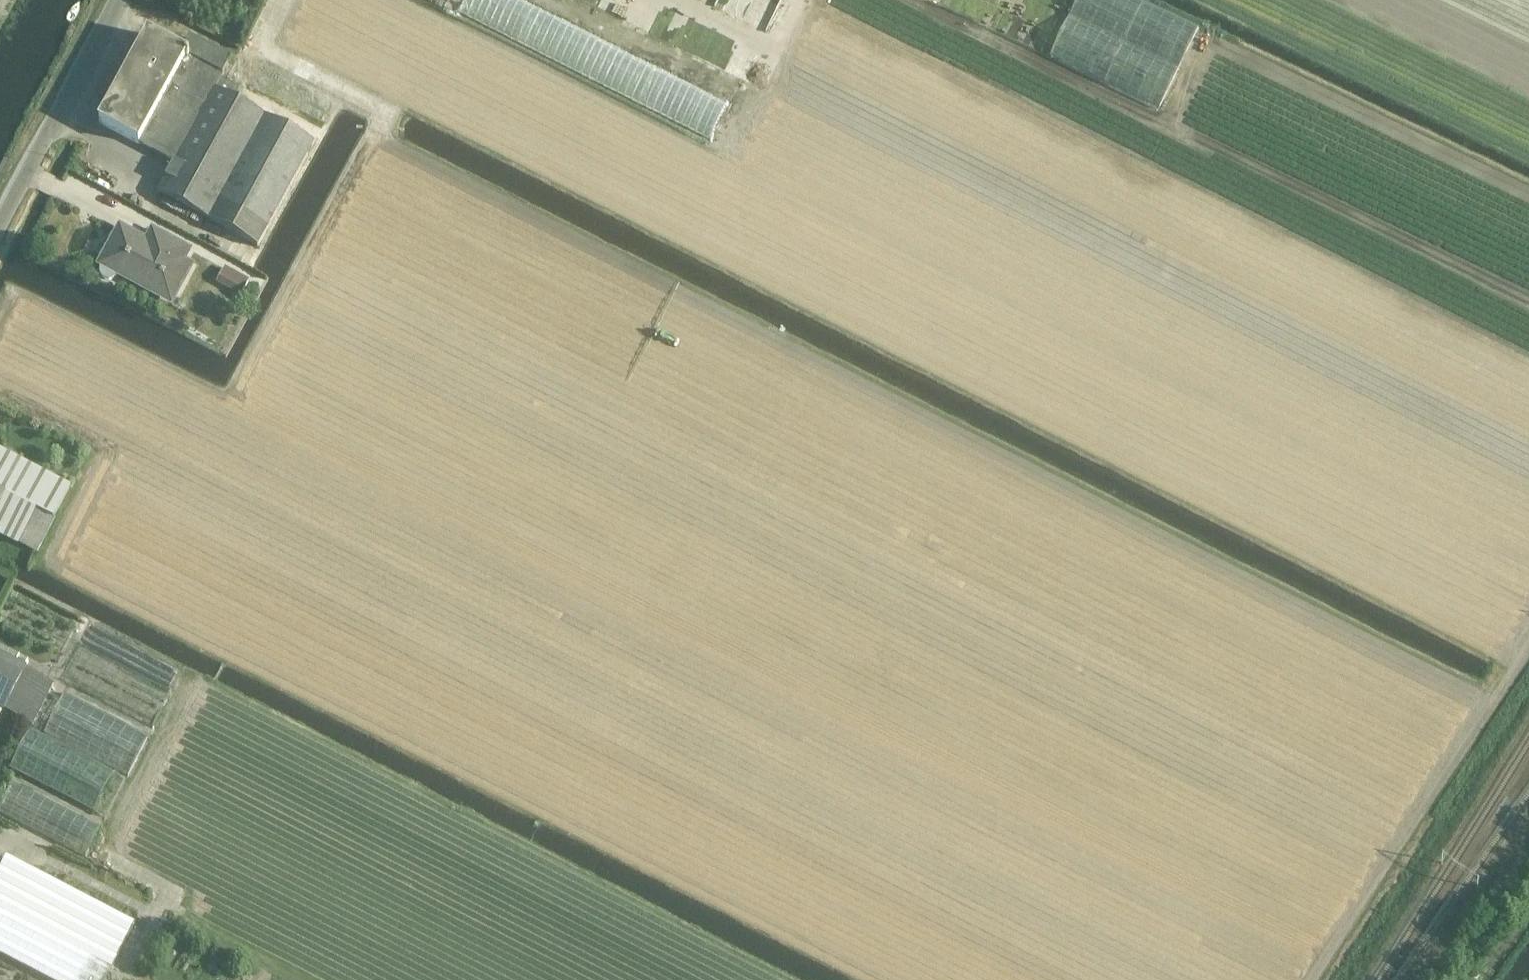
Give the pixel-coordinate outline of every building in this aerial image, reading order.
[(157,193),(263,243),(313,136),(215,90),(232,55),(190,36),(184,48),(145,29),(100,123),(173,158),(157,193)] [(115,231),(100,259),(104,261),(100,268),(99,272),(101,276),(104,279),(108,280),(112,279),(115,276),(119,269),(144,283),(146,279),(176,295),(191,266),(183,262),(190,250),(151,229),(142,245),(115,231)] [(54,518),(71,485),(0,448),(0,534),(2,535),(2,536),(36,553),(54,518)] [(2,711),(3,712),(4,711),(32,726),(54,684),(26,669),(26,668),(0,654),(0,716),(2,711)] [(130,771),(147,730),(62,694),(45,733),(28,726),(10,769),(97,806),(115,764),(130,771)] [(11,783),(0,807),(0,812),(88,850),(100,822),(11,783)] [(38,872),(6,856),(0,867),(0,955),(49,979),(105,979),(134,923),(38,872)]
